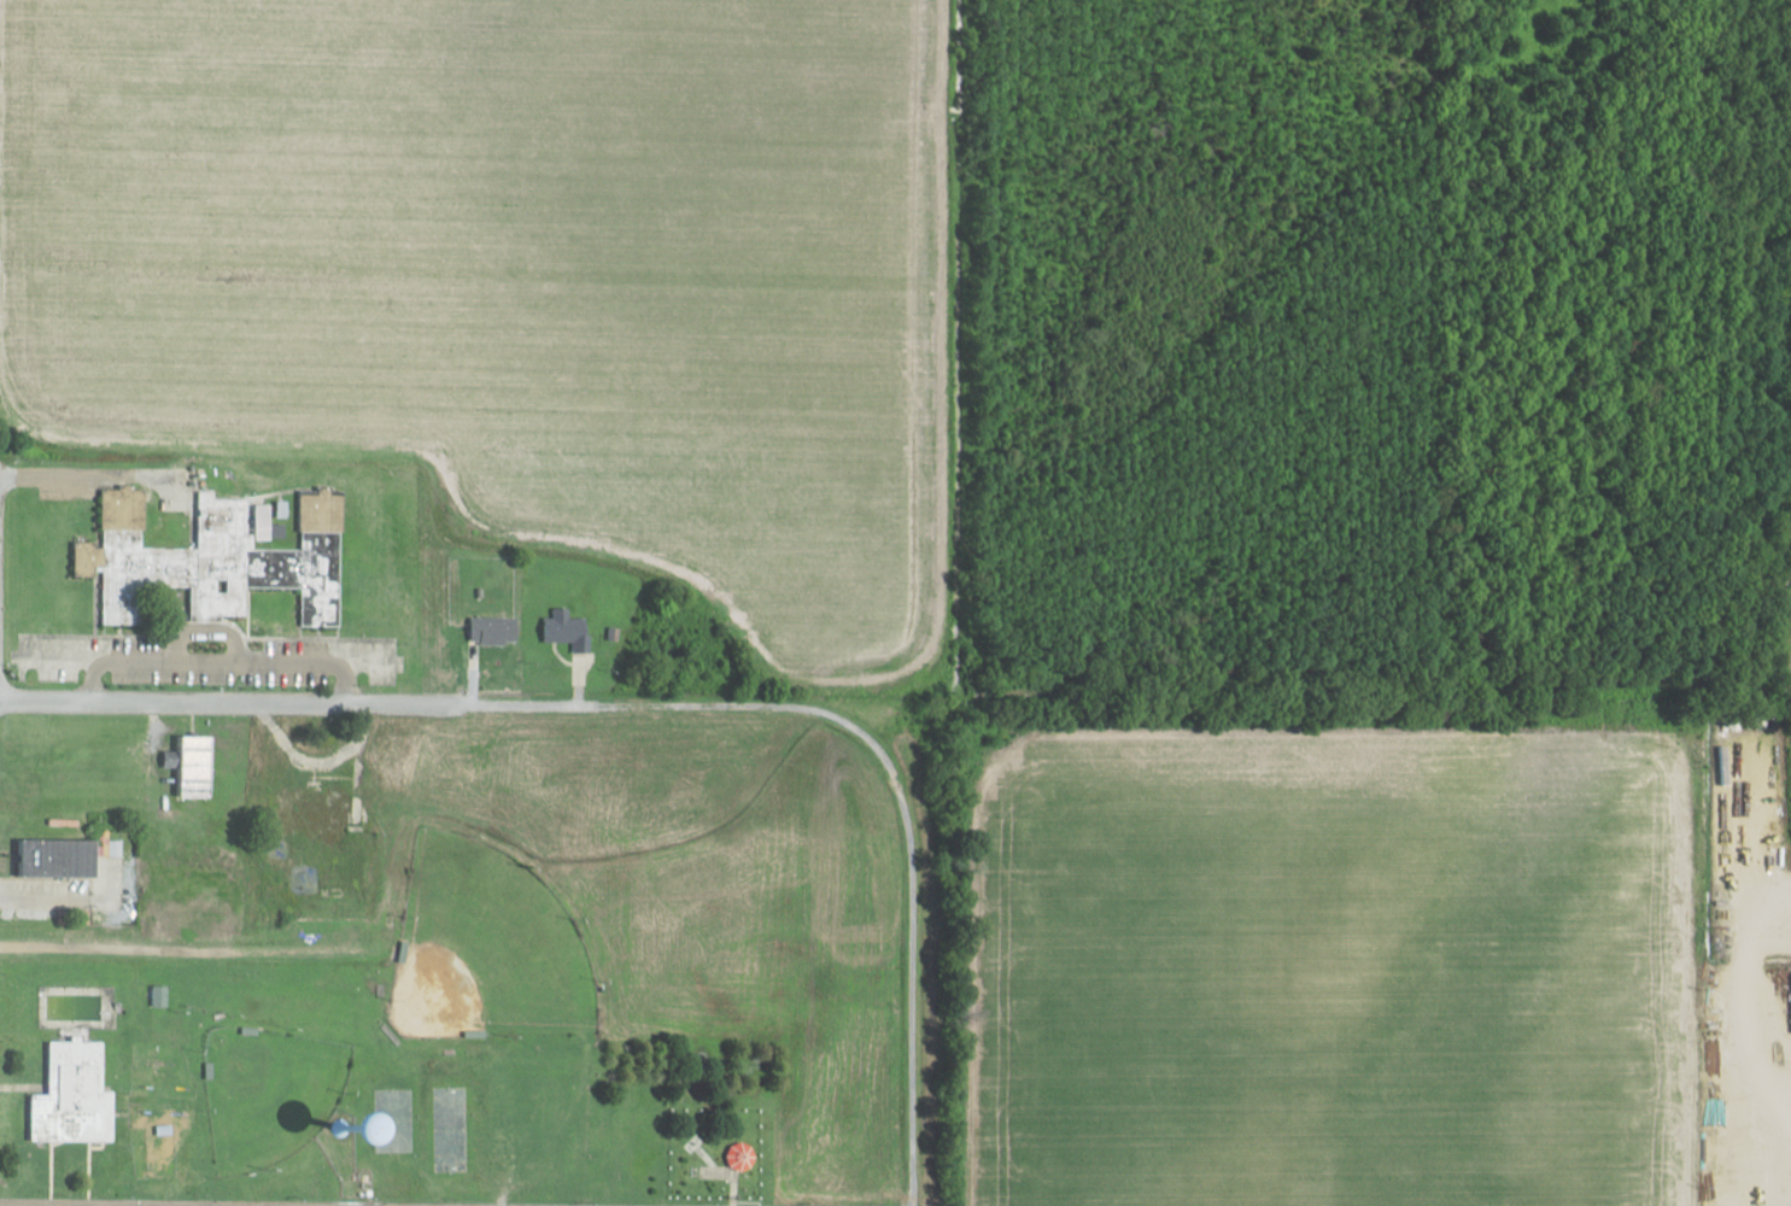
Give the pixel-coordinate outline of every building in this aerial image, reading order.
[(347,489),(302,488),(299,549),(272,548),(274,504),(249,503),(250,494),(201,492),(199,549),(145,547),(147,488),(104,486),(102,541),(76,541),(74,575),(105,576),(103,623),(143,624),(144,587),(192,588),(191,617),(248,619),(249,586),(303,588),(302,624),(342,625),(347,489)] [(575,641),(575,652),(590,652),(590,618),(571,618),(571,608),(554,607),(554,617),(547,617),(547,641),(575,641)] [(1790,635),(1790,614),(1779,614),(1779,635),(1790,635)] [(519,643),(519,617),(472,617),(472,643),(519,643)] [(177,767),(177,797),(215,797),(216,736),(176,736),(175,767),(177,767)] [(101,839),(18,839),(18,877),(101,877),(101,839)] [(111,1040),(50,1041),(50,1095),(32,1095),(32,1141),(111,1140),(111,1040)] [(753,1167),(752,1144),(729,1146),(731,1169),(753,1167)]
